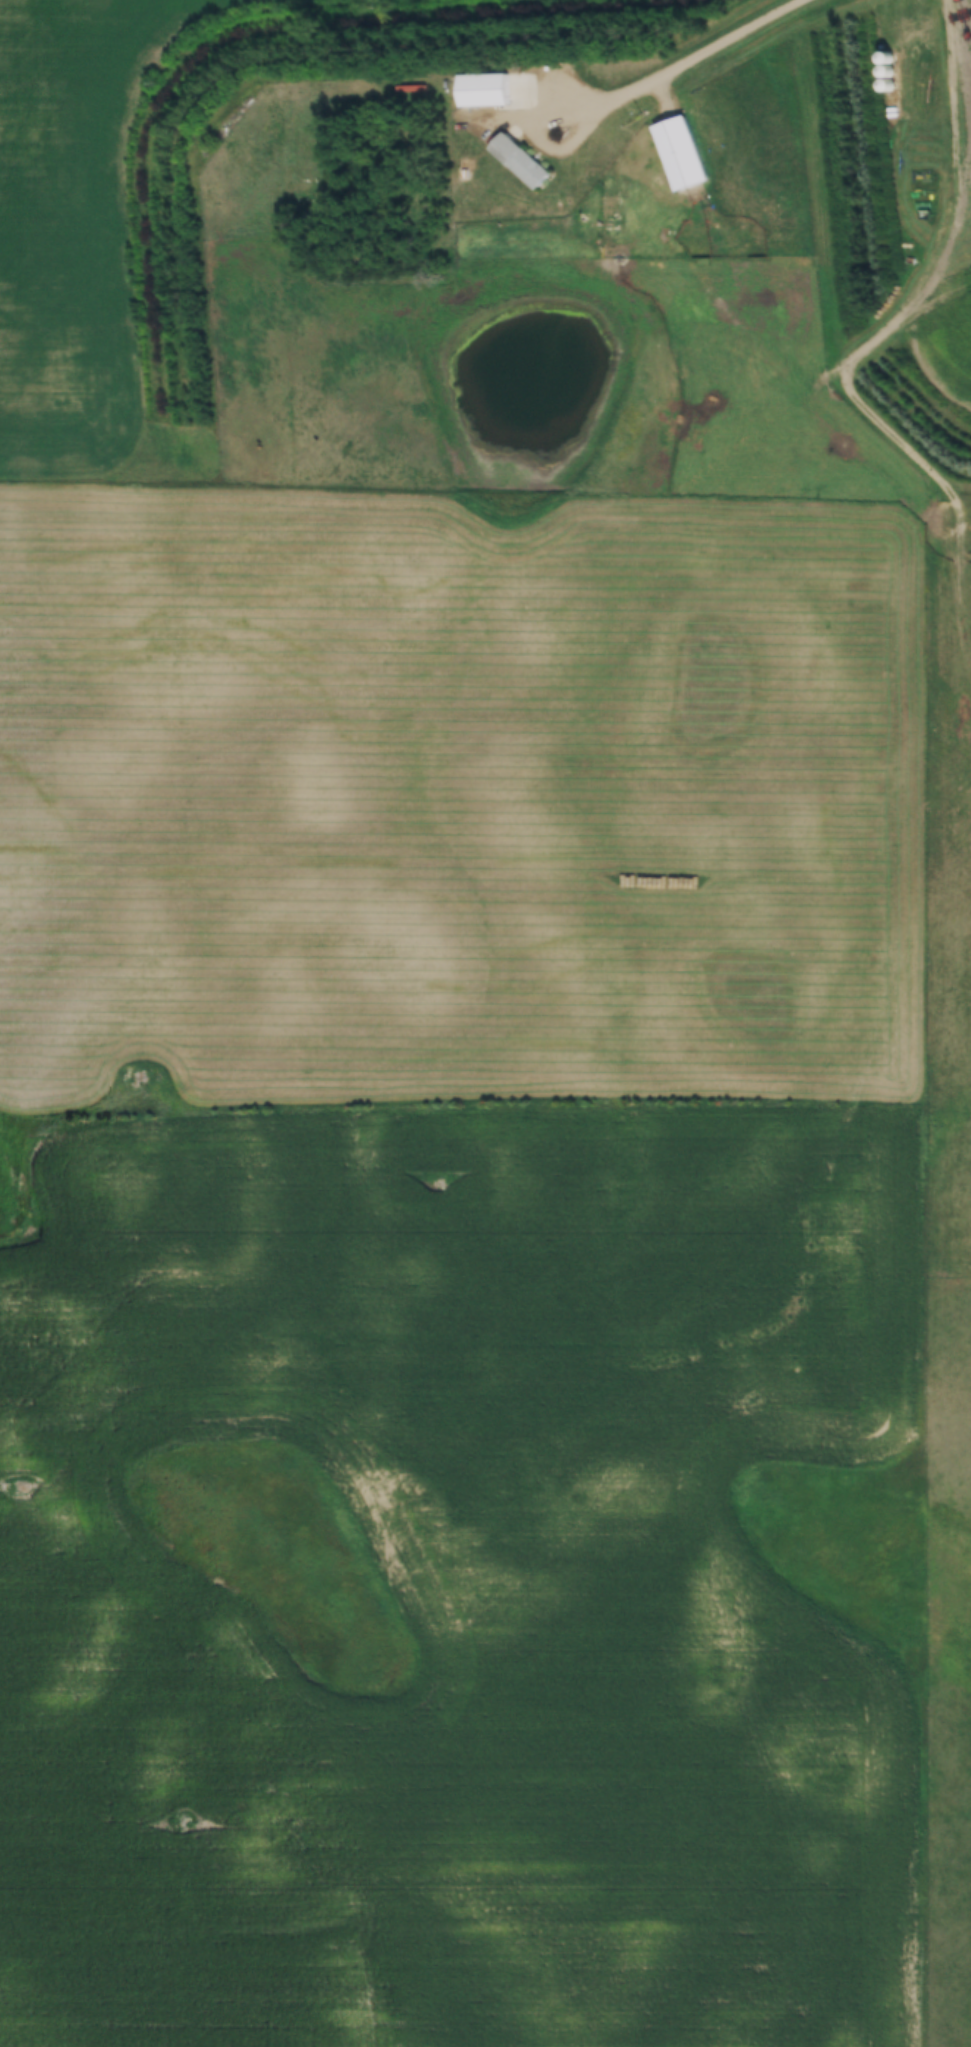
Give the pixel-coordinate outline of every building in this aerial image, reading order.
[(509,108),(509,75),(462,75),(462,108),(509,108)] [(534,193),(551,175),(507,132),(490,150),(534,193)]
